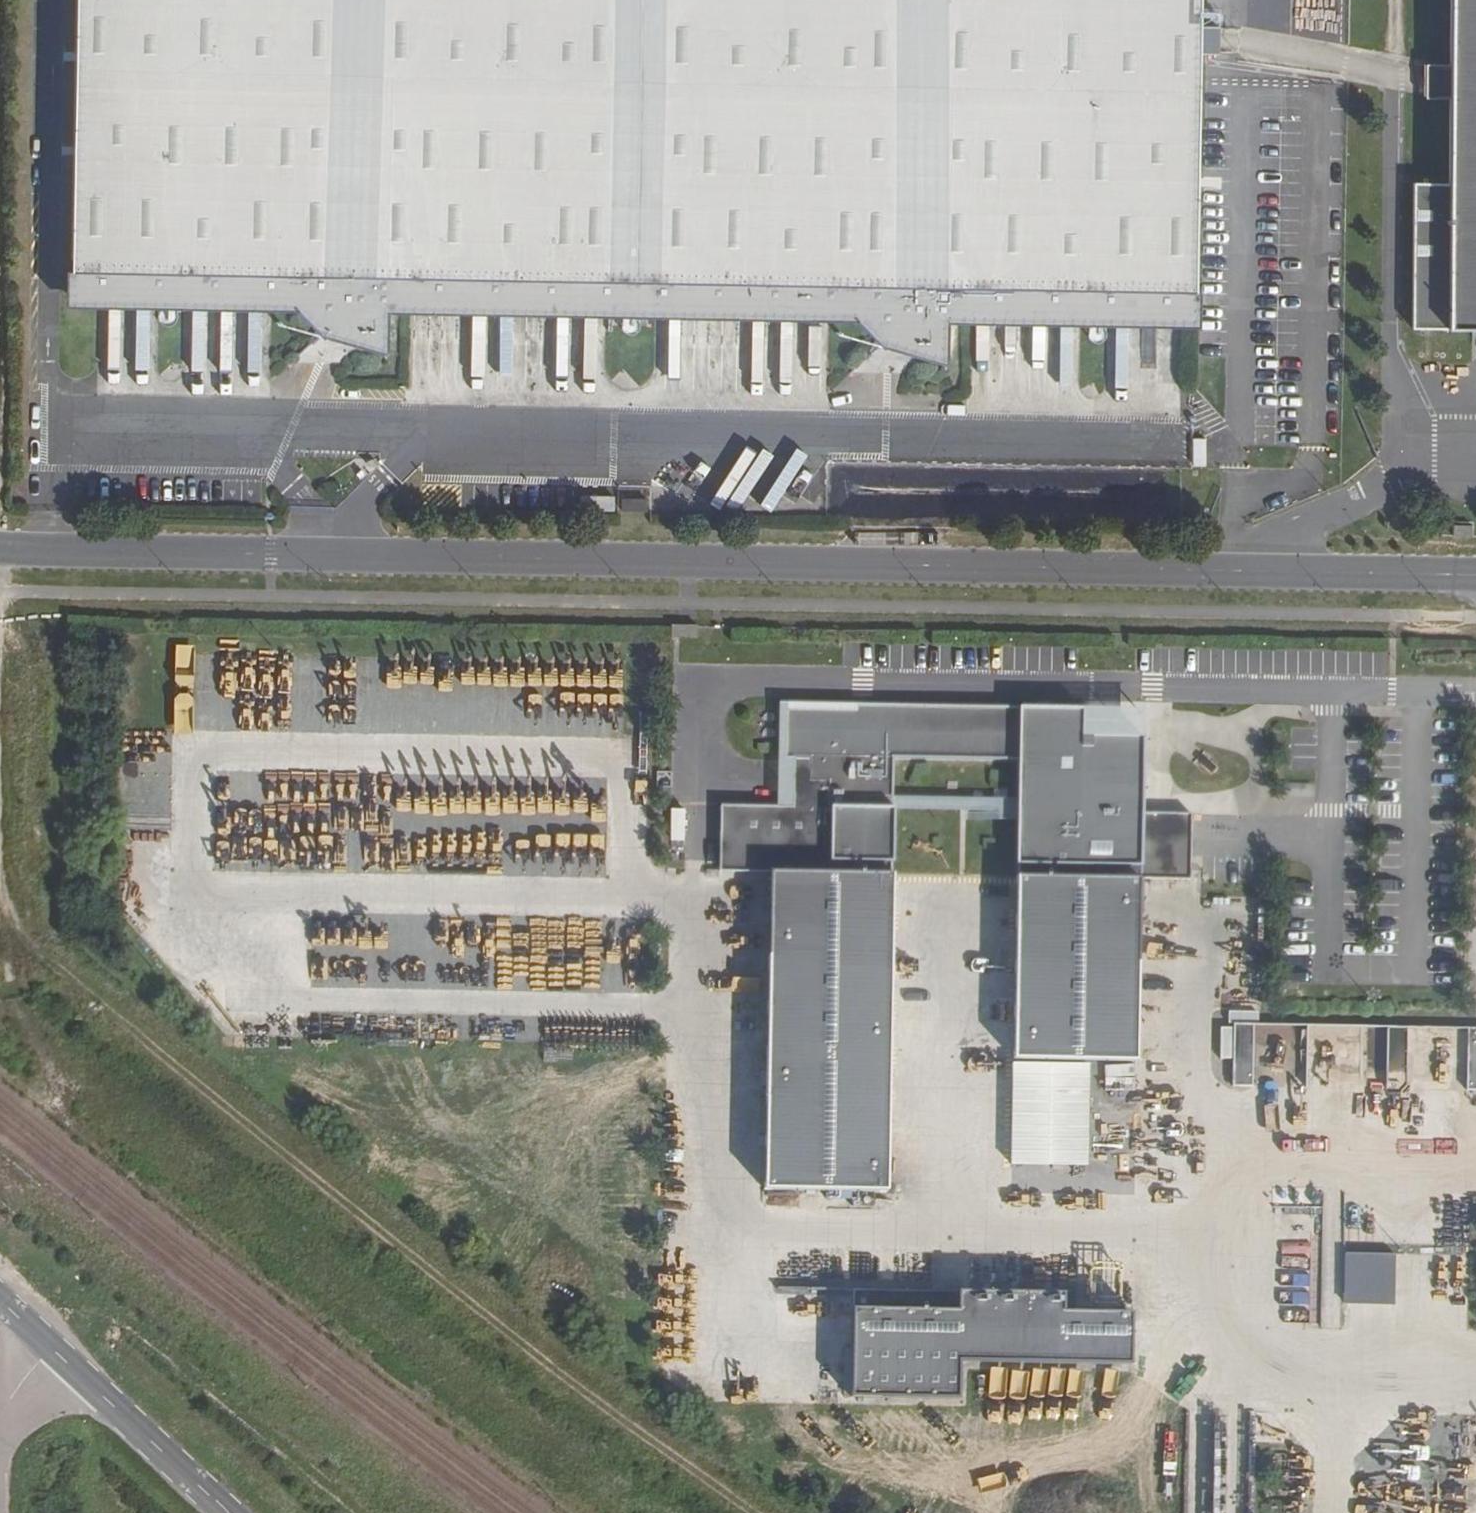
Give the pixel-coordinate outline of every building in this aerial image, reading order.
[(71,299),(296,303),(296,311),(322,338),(323,338),(348,344),(349,339),(386,339),(387,304),(855,313),(855,321),(882,349),(883,348),(908,354),(909,349),(946,349),(947,314),(1193,319),(1199,0),(76,0),(71,299)] [(1475,330),(1475,0),(1453,0),(1450,213),(1448,330),(1475,330)] [(1423,96),(1449,97),(1450,65),(1424,64),(1423,96)] [(1413,330),(1448,330),(1450,213),(1415,212),(1413,330)] [(621,499),(621,511),(646,512),(646,500),(621,499)] [(721,816),(720,881),(768,881),(765,1189),(888,1190),(892,758),(1018,759),(1015,1059),(1136,1060),(1138,879),(1191,880),(1192,814),(1141,814),(1142,737),(1104,737),(1082,736),(1082,732),(1086,732),(1086,722),(1084,722),(1084,721),(1082,721),(1082,715),(1051,715),(867,713),(867,722),(855,722),(855,718),(784,717),(784,768),(793,768),(793,816),(783,816),(721,816)] [(784,713),(784,717),(855,718),(855,722),(867,722),(867,713),(784,713)] [(1142,715),(1082,715),(1082,721),(1084,721),(1084,722),(1086,722),(1086,732),(1082,732),(1082,736),(1104,737),(1142,737),(1142,715)] [(784,768),(783,816),(793,816),(793,768),(784,768)] [(1254,1025),(1234,1024),(1232,1086),(1252,1087),(1254,1025)] [(1405,1074),(1404,1029),(1386,1029),(1387,1074),(1405,1074)] [(1468,1031),(1466,1094),(1475,1094),(1475,1031),(1468,1031)] [(1344,1253),(1343,1305),(1393,1306),(1394,1254),(1344,1253)] [(1063,1294),(852,1290),(850,1399),(958,1401),(958,1362),(1129,1365),(1130,1314),(1062,1313),(1063,1294)]
